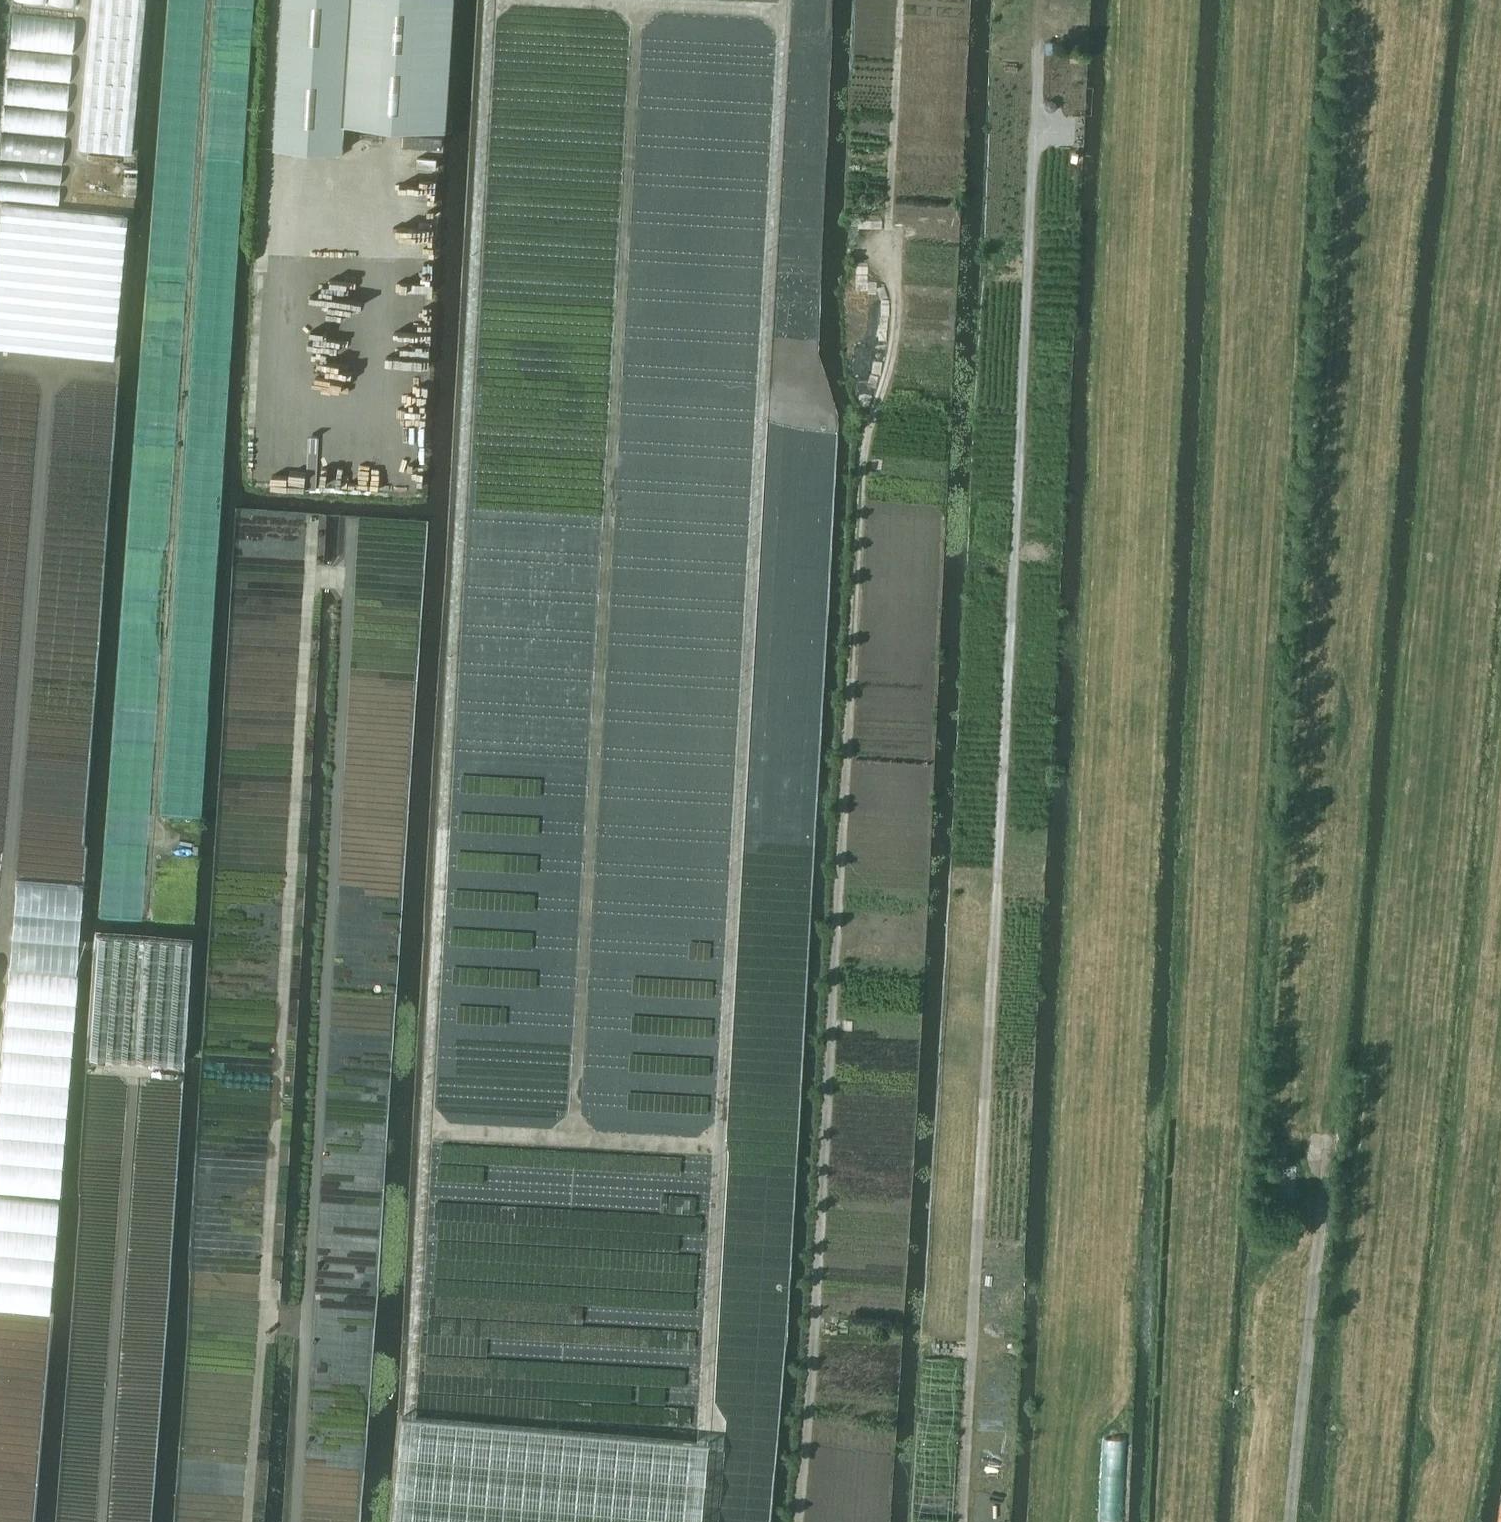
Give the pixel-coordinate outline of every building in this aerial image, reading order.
[(143,0),(92,0),(79,151),(131,155),(143,0)] [(281,73),(278,147),(343,151),(344,126),(447,131),(454,0),(286,0),(281,73)] [(126,216),(0,204),(0,206),(0,348),(113,359),(126,216)] [(96,935),(87,1056),(181,1060),(189,938),(97,931),(96,935)] [(705,1444),(417,1420),(404,1419),(400,1418),(391,1521),(699,1521),(705,1444)]
